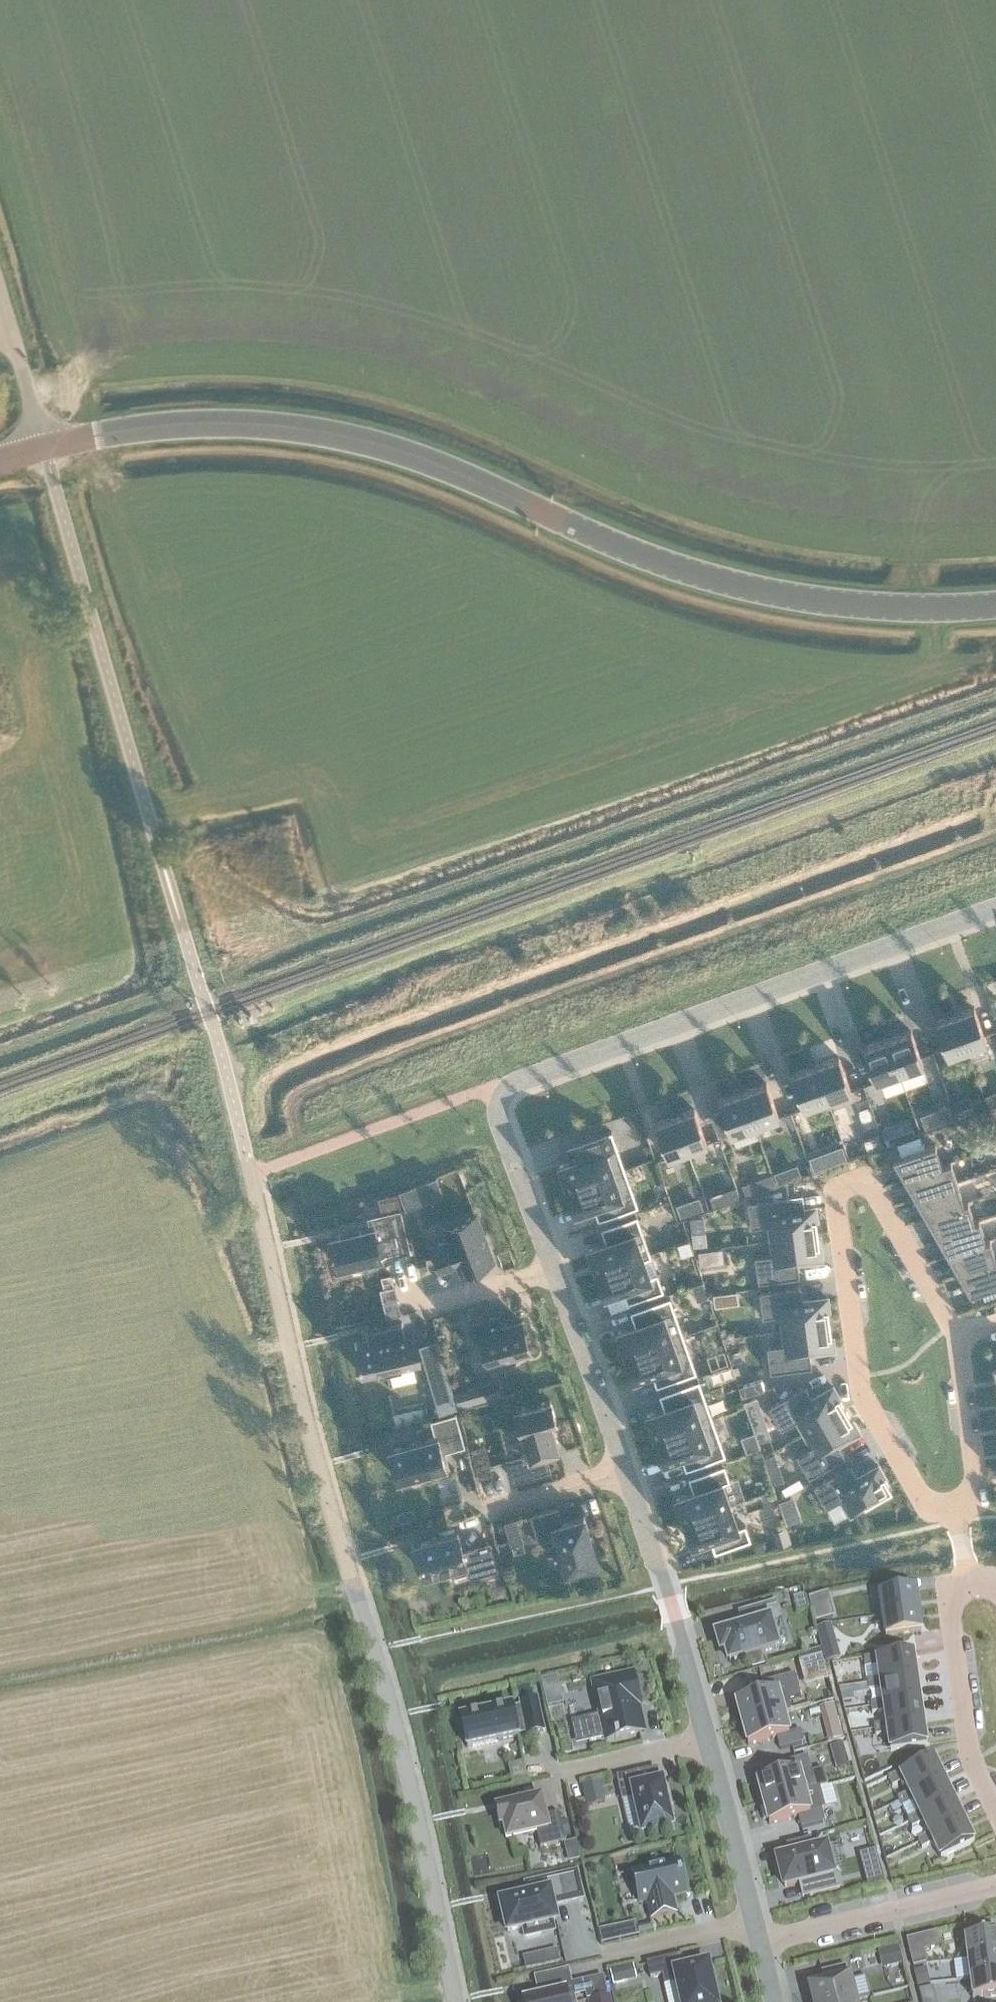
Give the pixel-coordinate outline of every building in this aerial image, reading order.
[(973,1007),(954,1014),(966,1047),(986,1040),(973,1007)] [(954,1014),(934,1021),(947,1054),(966,1047),(954,1014)] [(910,1029),(886,1038),(899,1072),(923,1063),(910,1029)] [(835,1037),(813,1044),(818,1060),(841,1053),(835,1037)] [(886,1038),(862,1047),(875,1081),(899,1072),(886,1038)] [(838,1055),(814,1064),(826,1098),(850,1089),(838,1055)] [(814,1064),(790,1073),(802,1107),(826,1098),(814,1064)] [(766,1082),(742,1090),(754,1124),(778,1116),(766,1082)] [(742,1090),(718,1099),(730,1133),(754,1124),(742,1090)] [(969,1095),(953,1101),(959,1116),(974,1110),(969,1095)] [(949,1103),(932,1109),(937,1123),(954,1117),(949,1103)] [(694,1108),(674,1115),(687,1149),(706,1142),(694,1108)] [(674,1115),(655,1122),(667,1156),(687,1149),(674,1115)] [(910,1117),(882,1127),(887,1143),(916,1133),(910,1117)] [(570,1160),(559,1164),(567,1187),(624,1167),(611,1130),(577,1142),(565,1146),(570,1160)] [(878,1134),(864,1139),(868,1150),(882,1144),(878,1134)] [(896,1155),(892,1156),(903,1176),(942,1163),(942,1162),(935,1142),(896,1155)] [(836,1147),(821,1152),(826,1166),(841,1161),(836,1147)] [(942,1163),(903,1176),(914,1195),(957,1180),(950,1159),(942,1162),(942,1163)] [(787,1166),(774,1171),(778,1182),(791,1177),(787,1166)] [(624,1167),(567,1187),(576,1211),(598,1203),(603,1217),(637,1205),(624,1167)] [(771,1172),(755,1178),(760,1190),(776,1184),(771,1172)] [(957,1180),(914,1195),(925,1214),(963,1201),(963,1200),(957,1182),(958,1182),(957,1180)] [(413,1184),(399,1190),(404,1205),(419,1199),(413,1184)] [(736,1186),(720,1191),(725,1203),(740,1198),(736,1186)] [(380,1195),(384,1211),(400,1207),(398,1200),(396,1191),(380,1195)] [(748,1200),(747,1200),(750,1226),(766,1224),(769,1223),(771,1238),(817,1232),(815,1220),(815,1219),(816,1219),(814,1206),(795,1208),(795,1209),(790,1209),(788,1195),(748,1200)] [(691,1198),(676,1204),(681,1216),(696,1211),(691,1198)] [(963,1201),(925,1214),(936,1233),(974,1220),(967,1199),(963,1200),(963,1201)] [(372,1223),(330,1235),(338,1264),(373,1254),(373,1256),(389,1252),(386,1244),(398,1240),(389,1210),(370,1216),(372,1223)] [(448,1239),(430,1246),(439,1269),(457,1262),(461,1271),(493,1259),(476,1213),(443,1225),(448,1239)] [(611,1239),(588,1247),(597,1270),(650,1252),(636,1214),(606,1225),(611,1239)] [(702,1215),(689,1217),(691,1227),(703,1226),(702,1215)] [(974,1220),(936,1233),(947,1252),(985,1239),(978,1218),(974,1220)] [(770,1253),(754,1255),(758,1281),(799,1275),(797,1263),(797,1261),(802,1260),(802,1261),(821,1258),(820,1245),(819,1245),(819,1244),(817,1232),(771,1238),(773,1253),(770,1253)] [(947,1252),(958,1271),(995,1258),(995,1257),(989,1237),(985,1239),(947,1252)] [(706,1249),(698,1250),(699,1262),(708,1261),(706,1249)] [(650,1252),(597,1270),(605,1294),(627,1286),(632,1300),(663,1289),(650,1252)] [(424,1256),(415,1258),(419,1270),(428,1267),(424,1256)] [(958,1271),(969,1291),(995,1282),(995,1258),(958,1271)] [(800,1285),(759,1290),(762,1316),(778,1314),(781,1313),(783,1328),(829,1322),(827,1310),(827,1309),(828,1309),(826,1296),(807,1298),(807,1299),(802,1299),(802,1297),(800,1285)] [(728,1291),(713,1293),(715,1305),(729,1303),(728,1291)] [(640,1322),(618,1330),(626,1353),(682,1333),(669,1296),(635,1308),(640,1322)] [(498,1312),(471,1320),(475,1334),(479,1333),(487,1362),(530,1350),(521,1320),(502,1325),(498,1312)] [(369,1344),(356,1347),(359,1358),(358,1358),(359,1363),(360,1362),(362,1372),(363,1374),(419,1361),(413,1338),(406,1340),(405,1335),(404,1333),(402,1321),(401,1321),(401,1322),(366,1330),(366,1329),(365,1330),(368,1341),(369,1344)] [(782,1343),(766,1345),(770,1371),(811,1366),(809,1353),(809,1351),(814,1350),(814,1351),(833,1348),(832,1335),(831,1335),(831,1334),(829,1322),(783,1328),(785,1343),(782,1343)] [(682,1333),(626,1353),(634,1377),(657,1369),(661,1383),(695,1371),(682,1333)] [(437,1342),(422,1346),(440,1408),(455,1403),(437,1342)] [(669,1405),(647,1413),(655,1436),(711,1416),(698,1379),(664,1391),(669,1405)] [(804,1385),(768,1405),(781,1428),(795,1420),(797,1419),(804,1430),(844,1407),(839,1398),(838,1397),(839,1397),(832,1385),(816,1395),(811,1398),(810,1395),(804,1385)] [(473,1387),(455,1392),(459,1406),(477,1400),(473,1387)] [(755,1396),(744,1400),(748,1412),(759,1408),(755,1396)] [(528,1451),(507,1457),(513,1479),(549,1468),(544,1451),(559,1447),(552,1421),(556,1420),(549,1398),(515,1408),(528,1451)] [(809,1446),(796,1454),(808,1476),(844,1456),(838,1445),(837,1443),(842,1440),(859,1431),(852,1419),(851,1420),(851,1419),(844,1407),(804,1430),(812,1444),(809,1446)] [(436,1435),(389,1448),(397,1478),(418,1472),(419,1475),(419,1474),(419,1472),(446,1464),(442,1450),(463,1444),(455,1413),(431,1420),(436,1435)] [(711,1416),(655,1436),(663,1460),(686,1452),(691,1466),(725,1454),(711,1416)] [(774,1453),(763,1457),(767,1468),(777,1464),(774,1453)] [(489,1462),(475,1466),(478,1476),(492,1473),(489,1462)] [(698,1488),(676,1496),(684,1519),(729,1504),(722,1481),(729,1479),(724,1464),(693,1474),(698,1488)] [(849,1464),(813,1484),(826,1507),(840,1499),(842,1497),(851,1512),(866,1504),(891,1489),(884,1477),(883,1476),(884,1476),(878,1464),(861,1474),(860,1475),(857,1477),(855,1474),(849,1464)] [(790,1496),(779,1500),(783,1511),(794,1507),(790,1496)] [(729,1504),(684,1519),(692,1543),(715,1535),(720,1549),(750,1538),(745,1523),(737,1526),(729,1504)] [(557,1506),(530,1514),(537,1539),(555,1534),(565,1571),(596,1562),(592,1545),(589,1532),(588,1532),(583,1515),(561,1522),(557,1506)] [(517,1517),(504,1521),(507,1533),(520,1529),(517,1517)] [(457,1531),(413,1543),(419,1564),(422,1563),(425,1573),(466,1562),(465,1559),(477,1556),(481,1572),(497,1568),(489,1541),(474,1546),(462,1550),(457,1531)] [(915,1591),(879,1596),(882,1617),(918,1611),(915,1591)] [(804,1595),(792,1598),(796,1612),(808,1609),(804,1595)] [(758,1623),(716,1636),(721,1651),(725,1650),(729,1661),(776,1647),(769,1622),(781,1618),(777,1605),(755,1612),(758,1623)] [(829,1605),(813,1610),(817,1621),(832,1617),(829,1605)] [(918,1611),(882,1617),(885,1637),(921,1632),(918,1611)] [(830,1626),(817,1629),(820,1638),(832,1634),(830,1626)] [(836,1650),(824,1654),(827,1662),(839,1659),(836,1650)] [(877,1656),(863,1658),(865,1668),(877,1666),(879,1679),(880,1682),(916,1677),(912,1654),(877,1659),(877,1656)] [(821,1656),(799,1662),(802,1674),(825,1668),(821,1656)] [(765,1695),(736,1703),(742,1724),(783,1713),(783,1714),(791,1712),(787,1700),(800,1697),(794,1674),(762,1683),(765,1695)] [(603,1725),(585,1729),(588,1743),(606,1739),(606,1741),(615,1739),(615,1740),(619,1739),(618,1738),(641,1733),(634,1703),(639,1702),(632,1675),(593,1684),(603,1725)] [(556,1676),(541,1679),(541,1680),(544,1693),(559,1690),(556,1677),(556,1676)] [(879,1679),(867,1681),(868,1691),(881,1689),(882,1701),(883,1705),(919,1700),(916,1677),(880,1682),(879,1679)] [(480,1714),(460,1718),(467,1748),(517,1737),(517,1734),(526,1732),(527,1734),(543,1731),(536,1700),(520,1703),(521,1706),(511,1709),(511,1707),(491,1712),(491,1711),(480,1714)] [(882,1701),(870,1703),(871,1713),(884,1712),(886,1724),(886,1728),(923,1723),(919,1700),(883,1705),(882,1701)] [(783,1713),(742,1724),(747,1746),(776,1738),(779,1750),(803,1743),(800,1730),(788,1734),(783,1714),(783,1713)] [(830,1719),(833,1739),(848,1736),(844,1716),(830,1719)] [(886,1724),(873,1726),(875,1736),(887,1734),(890,1751),(926,1746),(923,1723),(886,1728),(886,1724)] [(843,1743),(830,1747),(833,1756),(846,1753),(843,1743)] [(786,1774),(757,1782),(763,1803),(804,1792),(819,1788),(828,1786),(823,1769),(811,1772),(807,1756),(783,1762),(786,1774)] [(900,1772),(887,1778),(892,1787),(903,1782),(908,1793),(910,1796),(943,1780),(933,1759),(901,1774),(900,1772)] [(639,1772),(616,1777),(621,1801),(633,1799),(635,1807),(641,1835),(672,1828),(668,1811),(668,1810),(666,1800),(666,1799),(662,1781),(653,1783),(650,1784),(642,1786),(639,1772)] [(600,1780),(582,1785),(587,1807),(606,1803),(600,1780)] [(908,1793),(897,1798),(901,1807),(913,1801),(918,1813),(920,1817),(953,1801),(943,1780),(910,1796),(908,1793)] [(804,1792),(763,1803),(768,1825),(798,1817),(801,1829),(825,1822),(821,1809),(825,1808),(819,1788),(804,1792)] [(541,1799),(496,1808),(500,1826),(503,1825),(506,1839),(536,1832),(540,1848),(565,1842),(559,1813),(545,1816),(541,1799)] [(918,1813),(907,1819),(911,1828),(923,1823),(928,1834),(930,1838),(963,1822),(953,1801),(920,1817),(918,1813)] [(928,1834),(917,1839),(921,1849),(933,1843),(940,1859),(973,1843),(963,1822),(930,1838),(928,1834)] [(825,1847),(777,1860),(784,1887),(805,1881),(809,1897),(839,1889),(835,1872),(831,1873),(825,1847)] [(875,1850),(859,1854),(867,1886),(883,1882),(875,1850)] [(678,1862),(632,1872),(639,1903),(648,1902),(652,1919),(675,1914),(671,1896),(686,1893),(678,1862)] [(529,1896),(500,1902),(507,1932),(524,1928),(525,1936),(540,1932),(538,1925),(555,1921),(552,1905),(566,1901),(560,1876),(526,1884),(529,1896)] [(635,1922),(620,1925),(623,1939),(639,1935),(635,1922)] [(939,1946),(935,1932),(906,1939),(909,1953),(922,1950),(939,1946)] [(964,1938),(967,1958),(995,1955),(995,1934),(964,1938)] [(899,1946),(878,1951),(882,1968),(903,1963),(899,1946)] [(557,1949),(523,1957),(526,1970),(560,1962),(557,1949)] [(646,1963),(650,1978),(661,1975),(664,1986),(675,1983),(680,2001),(717,2001),(708,1963),(684,1969),(681,1955),(646,1963)] [(967,1958),(970,1979),(995,1975),(995,1955),(967,1958)] [(633,1966),(610,1971),(614,1985),(637,1979),(633,1966)] [(810,1987),(813,2001),(849,2001),(854,2001),(845,1966),(821,1972),(824,1984),(810,1987)] [(926,1967),(913,1970),(917,1986),(930,1983),(926,1967)] [(521,1995),(522,2001),(575,2001),(568,1969),(533,1977),(536,1991),(521,1995)] [(970,1979),(972,1999),(995,1996),(995,1975),(970,1979)] [(919,1990),(922,2001),(927,2001),(936,2000),(933,1987),(919,1990)]
